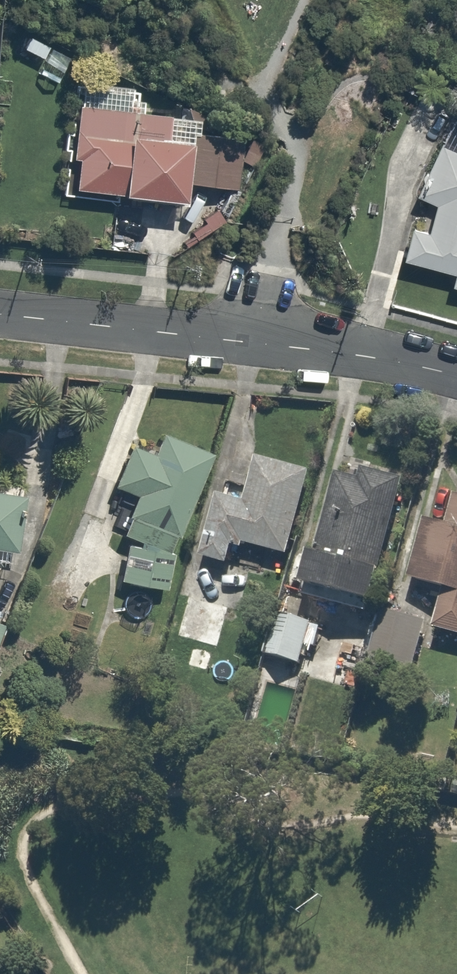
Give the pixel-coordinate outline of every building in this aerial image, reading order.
[(175,112),(77,103),(68,193),(189,204),(190,193),(235,197),(240,142),(172,136),(175,112)] [(434,139),(417,199),(442,206),(434,233),(415,228),(405,263),(456,278),(456,145),(434,139)] [(155,597),(214,459),(157,442),(152,453),(131,444),(112,488),(142,501),(109,577),(155,597)] [(287,560),(311,479),(260,464),(248,504),(219,495),(202,553),(233,562),(238,546),(287,560)] [(414,487),(343,468),(307,597),(378,617),(414,487)] [(17,554),(25,499),(0,496),(0,551),(17,554)] [(450,527),(431,521),(410,586),(445,597),(435,631),(456,638),(456,504),(450,527)] [(248,571),(214,561),(209,573),(186,566),(174,603),(184,606),(167,658),(204,670),(211,648),(222,652),(248,571)] [(427,623),(385,613),(372,663),(415,674),(427,623)] [(315,626),(280,616),(269,657),(304,667),(315,626)]
